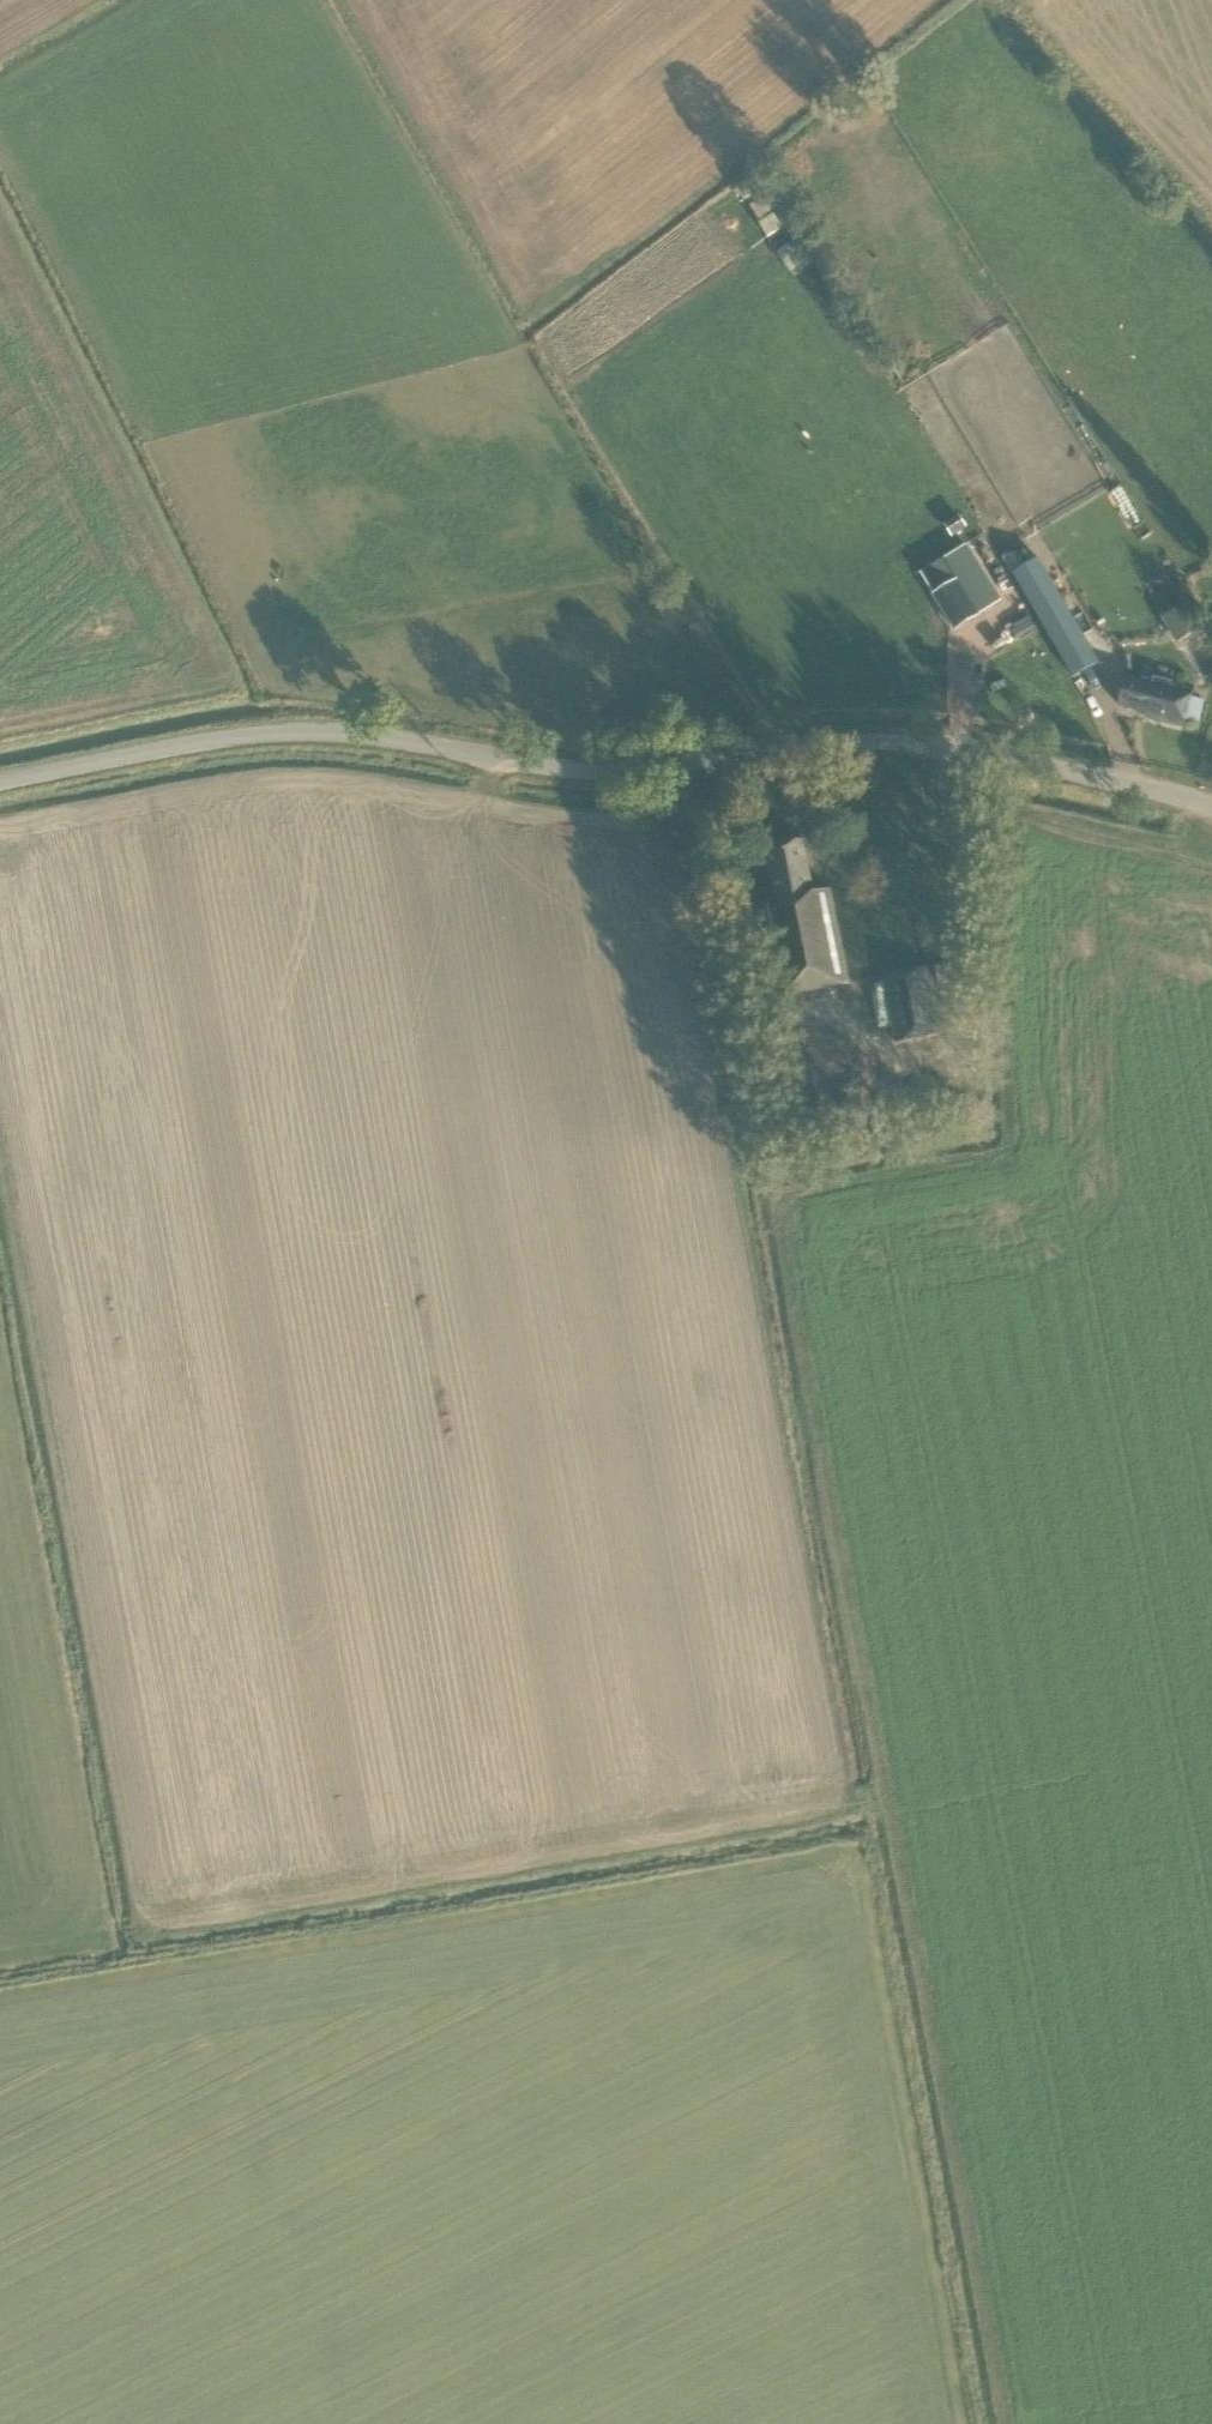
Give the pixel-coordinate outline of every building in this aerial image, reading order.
[(953,537),(968,527),(960,514),(944,524),(953,537)] [(959,580),(981,614),(986,611),(1003,601),(974,554),(967,543),(955,550),(945,557),(959,580)] [(920,572),(935,595),(959,580),(945,557),(920,572)] [(1040,557),(1014,573),(1073,677),(1081,672),(1099,662),(1040,557)] [(935,595),(956,630),(981,614),(959,580),(935,595)] [(1163,617),(1177,642),(1202,628),(1188,603),(1163,617)] [(1192,687),(1141,675),(1139,683),(1125,680),(1119,706),(1145,712),(1144,717),(1183,726),(1192,687)] [(814,893),(804,841),(766,847),(776,899),(761,902),(780,995),(850,981),(832,889),(814,893)] [(936,967),(939,984),(952,982),(948,965),(936,967)] [(897,1043),(943,1033),(929,966),(883,975),(897,1043)]
